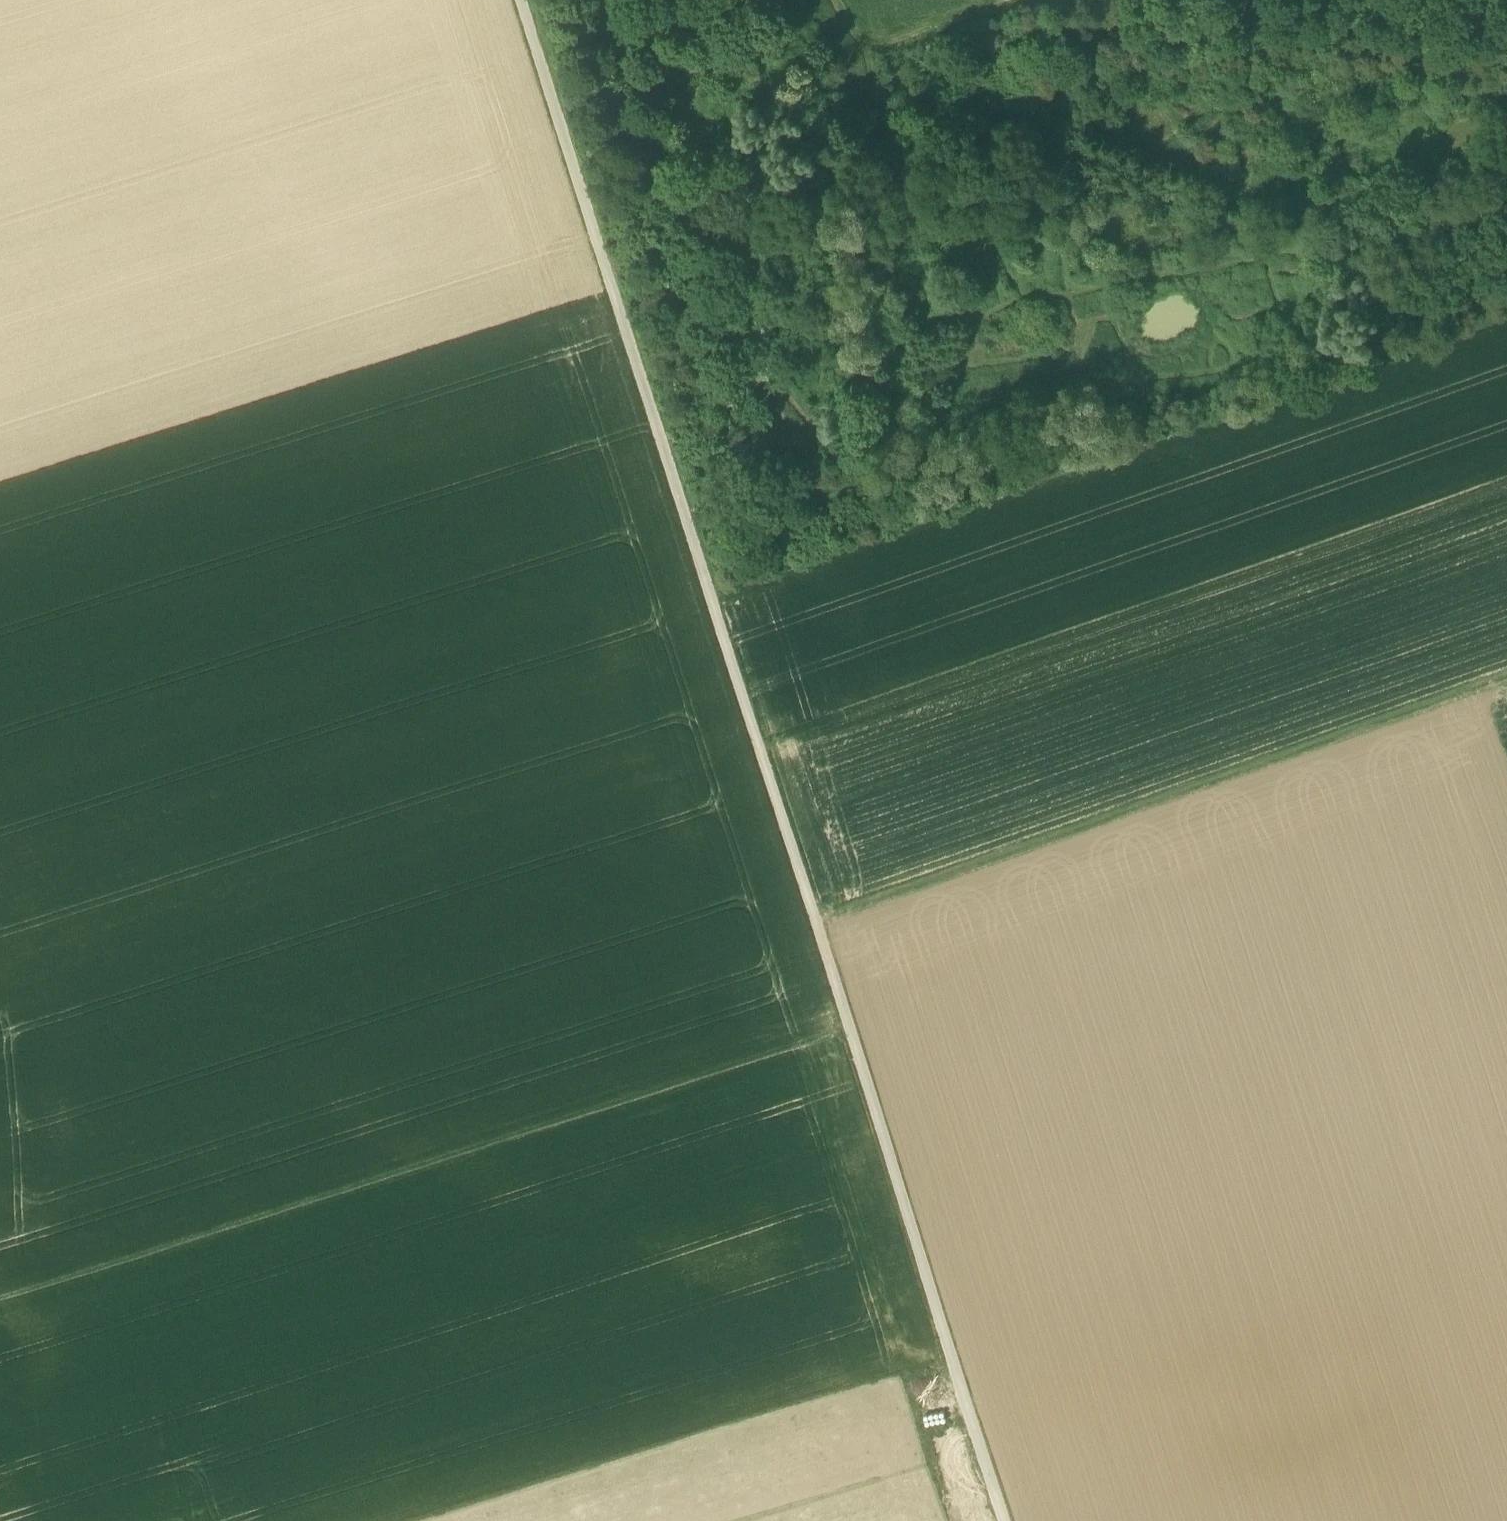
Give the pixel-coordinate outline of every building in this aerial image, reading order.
[(934,1363),(914,1369),(940,1458),(960,1452),(934,1363)]
